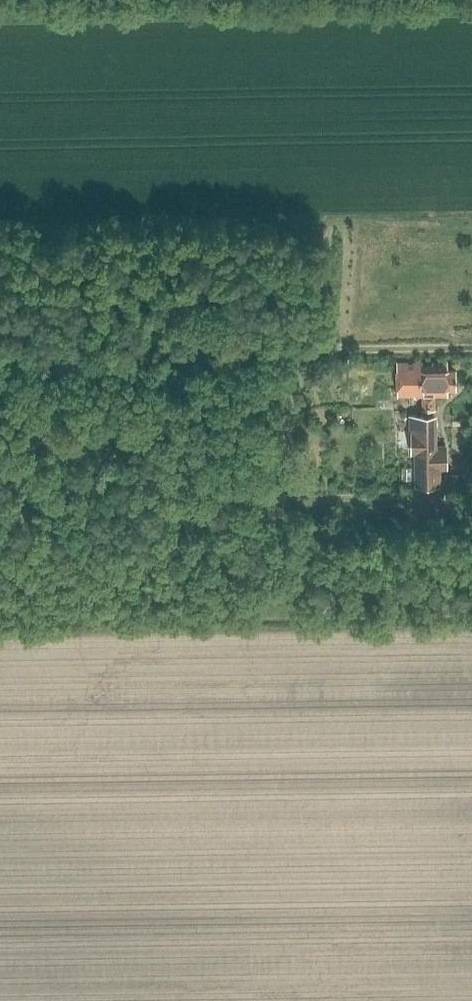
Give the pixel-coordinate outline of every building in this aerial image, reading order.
[(448,388),(456,388),(456,370),(447,370),(447,363),(397,363),(397,397),(424,396),(424,409),(435,409),(434,396),(448,396),(448,388)] [(416,487),(441,486),(439,452),(435,453),(434,416),(412,417),(413,454),(415,454),(416,487)] [(461,418),(461,426),(470,425),(470,418),(461,418)] [(402,468),(402,480),(411,480),(411,468),(402,468)]
